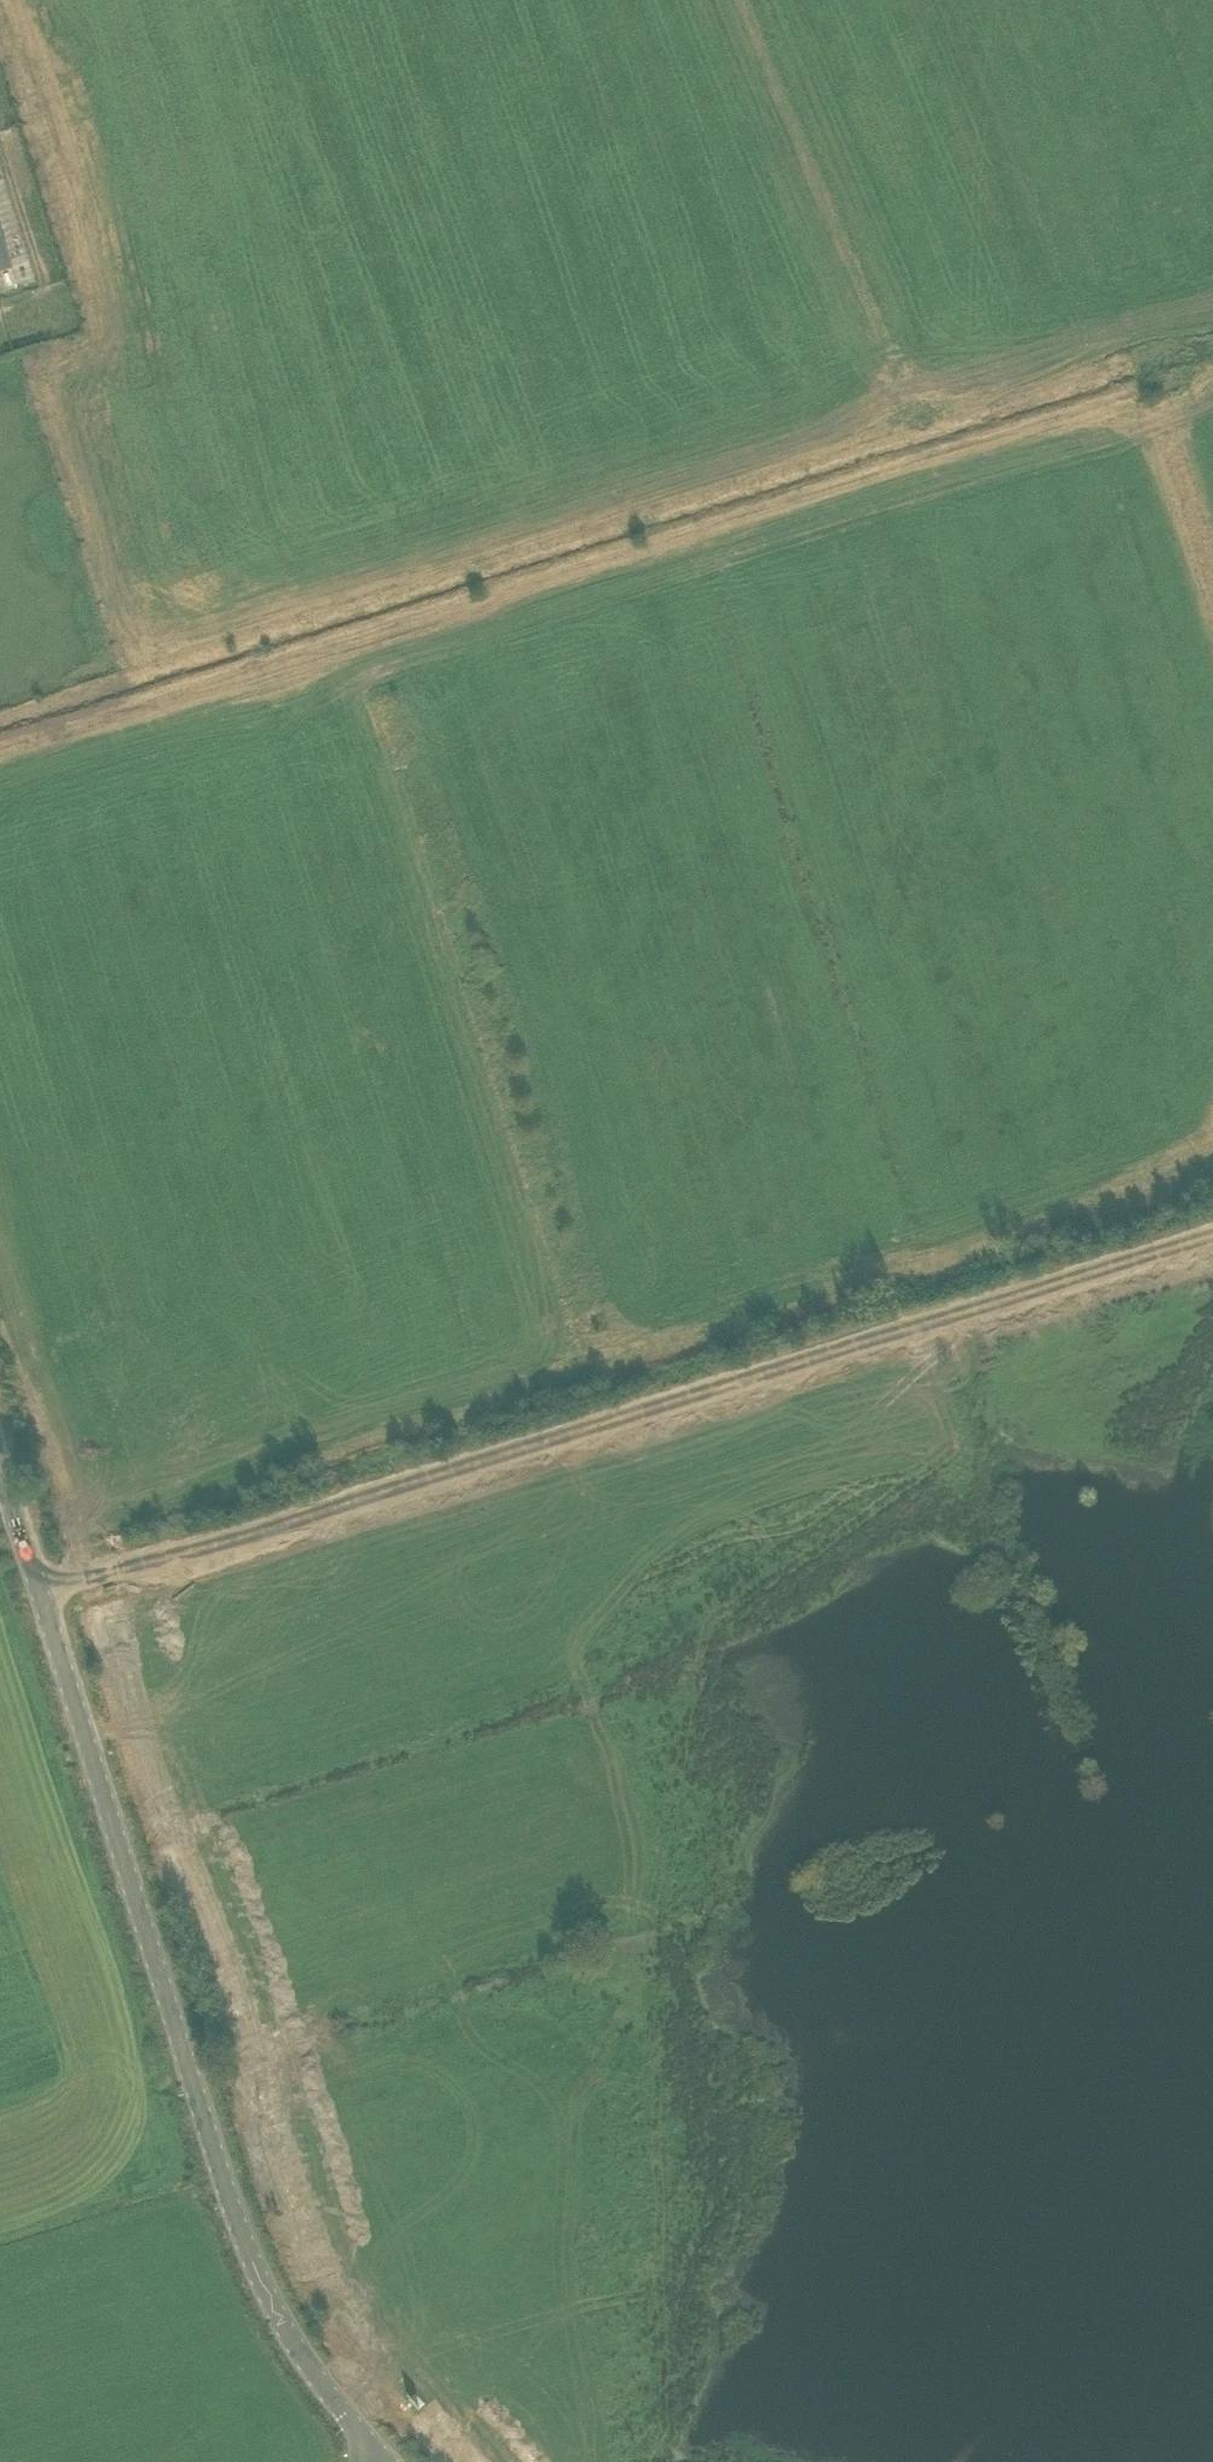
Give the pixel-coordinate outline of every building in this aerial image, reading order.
[(13,269),(0,228),(0,273),(13,269)]
